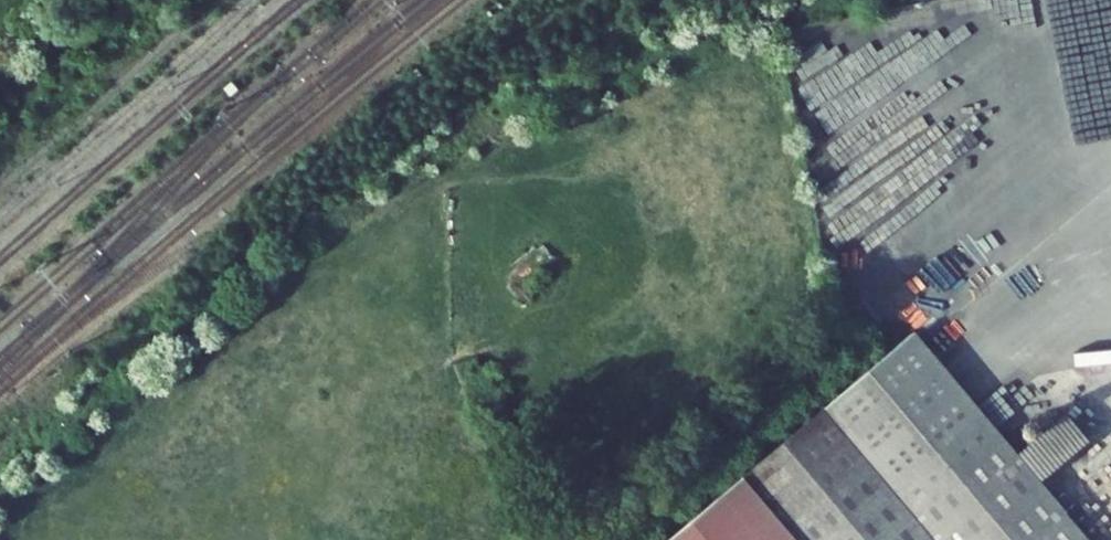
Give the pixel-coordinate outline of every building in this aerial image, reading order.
[(1042,480),(1019,453),(915,330),(666,539),(1092,539),(1042,480)]
